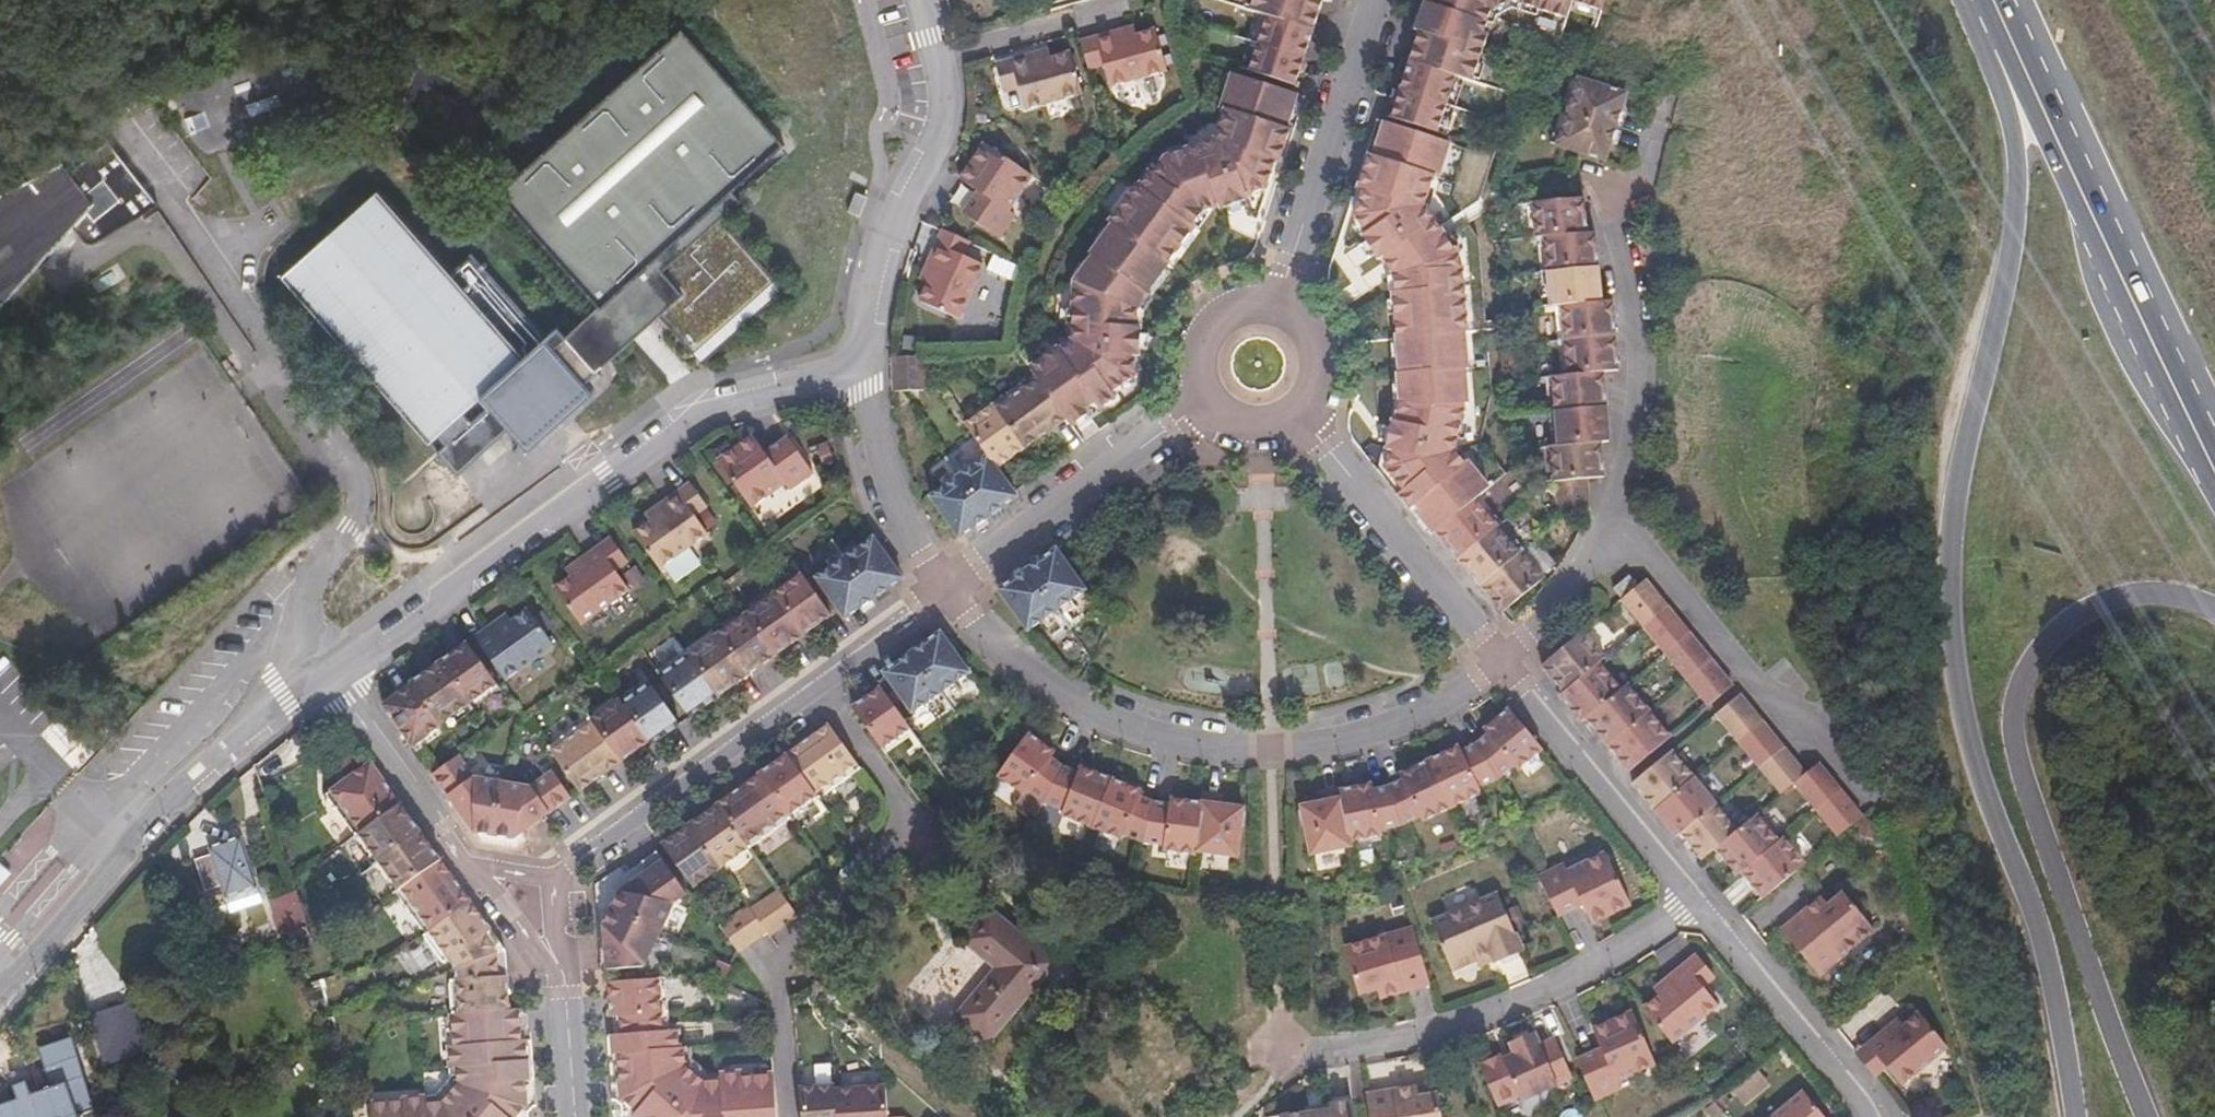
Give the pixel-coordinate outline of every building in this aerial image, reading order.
[(1242,9),(1259,15),(1306,29),(1315,0),(1245,0),(1242,9)] [(1408,27),(1412,28),(1386,116),(1430,131),(1449,71),(1465,76),(1480,30),(1476,29),(1482,7),(1496,0),(1416,0),(1408,27)] [(1559,13),(1562,0),(1517,0),(1559,13)] [(1259,15),(1250,42),(1298,56),(1306,29),(1259,15)] [(1167,66),(1156,24),(1115,35),(1113,27),(1096,32),(1109,82),(1167,66)] [(683,26),(511,180),(612,293),(729,189),(784,140),(683,26)] [(1250,42),(1243,70),(1289,85),(1298,56),(1250,42)] [(1083,90),(1072,48),(1031,58),(1028,50),(1012,54),(1025,104),(1083,90)] [(1069,339),(1058,346),(1095,398),(1099,404),(1113,394),(1109,389),(1131,374),(1132,353),(1136,354),(1135,306),(1146,291),(1144,290),(1193,224),(1191,223),(1202,209),(1218,204),(1219,207),(1247,196),(1246,193),(1265,186),(1275,160),(1279,161),(1290,128),(1286,126),(1297,93),(1233,71),(1221,106),(1225,107),(1215,137),(1165,154),(1153,171),(1149,168),(1139,183),(1136,182),(1109,219),(1111,222),(1089,251),(1092,253),(1073,279),(1069,339)] [(1619,85),(1573,72),(1554,137),(1599,150),(1619,85)] [(1415,519),(1430,537),(1455,516),(1471,503),(1487,490),(1464,462),(1462,463),(1453,452),(1461,411),(1461,404),(1465,403),(1462,368),(1465,368),(1461,330),(1465,330),(1460,268),(1459,264),(1456,264),(1455,253),(1421,201),(1431,172),(1434,173),(1446,137),(1382,116),(1371,150),(1367,149),(1356,184),(1361,185),(1351,212),(1377,257),(1380,255),(1391,272),(1398,401),(1394,421),(1391,421),(1384,451),(1388,451),(1384,470),(1401,491),(1396,496),(1409,511),(1414,507),(1420,513),(1415,519)] [(1023,165),(984,138),(969,160),(976,164),(966,179),(977,186),(962,209),(997,233),(1013,210),(1009,207),(1019,193),(1009,186),(1023,165)] [(97,145),(86,149),(74,162),(102,150),(97,145)] [(74,162),(55,183),(46,175),(45,176),(0,200),(0,302),(75,241),(86,250),(92,251),(105,247),(152,197),(102,150),(74,162)] [(612,293),(568,341),(595,373),(661,317),(700,363),(781,292),(718,223),(741,204),(729,189),(612,293)] [(1582,202),(1534,206),(1537,239),(1545,238),(1584,234),(1582,202)] [(284,289),(461,484),(512,440),(531,460),(590,407),(583,395),(590,388),(595,392),(605,384),(595,373),(568,341),(555,353),(474,265),(452,283),(379,203),(284,289)] [(1584,234),(1545,238),(1548,272),(1596,267),(1593,233),(1584,234)] [(981,260),(934,239),(927,255),(934,258),(917,297),(957,314),(981,260)] [(1609,284),(1561,288),(1564,321),(1612,318),(1609,284)] [(1612,318),(1564,321),(1567,355),(1614,351),(1612,318)] [(1056,344),(1023,366),(1024,368),(1031,378),(1052,407),(1058,415),(1060,417),(1065,425),(1087,408),(1086,405),(1095,398),(1058,346),(1056,344)] [(923,393),(922,358),(891,358),(891,393),(923,393)] [(1553,377),(1556,412),(1604,407),(1601,372),(1553,377)] [(1031,378),(989,408),(1016,446),(1060,417),(1058,415),(1052,407),(1031,378)] [(982,455),(988,463),(1016,446),(989,408),(986,403),(957,423),(979,454),(981,456),(982,455)] [(1556,412),(1559,447),(1599,443),(1607,442),(1604,407),(1556,412)] [(728,447),(707,462),(735,501),(755,487),(762,495),(776,486),(779,490),(803,474),(778,439),(755,455),(747,444),(733,454),(728,447)] [(1551,447),(1554,482),(1555,482),(1602,477),(1599,443),(1559,447),(1551,447)] [(979,454),(951,473),(981,514),(1010,494),(988,463),(982,455),(981,456),(979,454)] [(927,491),(955,532),(981,514),(951,473),(939,482),(927,491)] [(1553,516),(1569,519),(1574,493),(1559,490),(1553,516)] [(659,508),(625,533),(650,569),(699,533),(668,491),(655,502),(659,508)] [(1491,531),(1493,530),(1471,503),(1455,516),(1430,537),(1453,563),(1491,531)] [(1475,590),(1514,558),(1491,531),(1453,563),(1475,590)] [(809,578),(839,620),(867,600),(896,580),(865,537),(850,548),(809,578)] [(579,563),(545,588),(572,625),(620,589),(590,548),(576,558),(579,563)] [(1021,570),(1052,612),(1067,601),(1081,590),(1051,549),(1021,570)] [(1475,590),(1497,617),(1540,581),(1518,554),(1514,558),(1475,590)] [(1021,570),(992,591),(997,598),(1023,634),(1052,612),(1021,570)] [(797,577),(768,598),(780,616),(788,626),(799,641),(828,621),(797,577)] [(1643,579),(1618,599),(1641,626),(1666,604),(1643,579)] [(768,598),(739,618),(762,649),(770,661),(780,655),(799,641),(788,626),(780,616),(768,598)] [(503,620),(469,644),(494,681),(543,646),(513,604),(499,615),(503,620)] [(1689,631),(1666,604),(1641,626),(1664,655),(1689,631)] [(724,657),(742,682),(770,661),(762,649),(739,618),(724,628),(710,638),(718,649),(724,657)] [(1711,657),(1689,631),(1664,655),(1683,678),(1711,657)] [(963,673),(934,634),(906,654),(916,668),(935,694),(949,684),(963,673)] [(1581,635),(1540,669),(1562,696),(1584,677),(1598,665),(1603,661),(1581,635)] [(695,649),(681,659),(686,665),(713,702),(742,682),(724,657),(718,649),(710,638),(695,649)] [(459,646),(430,667),(457,704),(459,707),(487,686),(459,646)] [(916,668),(906,654),(900,658),(877,674),(908,713),(935,694),(916,668)] [(1732,684),(1711,657),(1683,678),(1707,706),(1732,684)] [(681,659),(653,679),(666,698),(684,723),(713,702),(686,665),(681,659)] [(1562,696),(1559,698),(1580,725),(1582,723),(1583,722),(1602,706),(1620,692),(1598,665),(1584,677),(1562,696)] [(457,704),(430,667),(401,687),(403,690),(413,704),(426,722),(430,727),(459,707),(457,704)] [(872,685),(843,705),(874,748),(903,728),(872,685)] [(642,687),(614,707),(640,742),(645,750),(673,730),(642,687)] [(1583,722),(1582,723),(1603,750),(1621,735),(1650,711),(1625,688),(1620,692),(1602,706),(1583,722)] [(413,704),(403,690),(375,710),(403,749),(432,729),(430,727),(426,722),(413,704)] [(1762,717),(1741,693),(1714,716),(1735,740),(1762,717)] [(612,703),(584,724),(587,728),(596,741),(605,754),(617,770),(628,763),(645,750),(640,742),(614,707),(612,703)] [(1541,751),(1507,710),(1481,733),(1486,739),(1475,749),(1496,782),(1512,770),(1514,772),(1541,751)] [(1621,735),(1603,750),(1625,776),(1669,740),(1650,711),(1621,735)] [(1785,745),(1762,717),(1735,740),(1758,768),(1785,745)] [(819,722),(777,751),(778,752),(808,795),(810,797),(850,766),(819,722)] [(584,724),(542,754),(575,800),(617,770),(605,754),(596,741),(587,728),(584,724)] [(1023,740),(994,782),(1020,801),(1022,798),(1037,808),(1055,774),(1045,766),(1050,759),(1023,740)] [(1807,771),(1785,745),(1758,768),(1780,793),(1807,771)] [(1496,782),(1475,749),(1460,756),(1456,749),(1428,762),(1450,809),(1478,796),(1477,792),(1496,782)] [(778,752),(749,773),(780,814),(808,795),(778,752)] [(450,755),(422,775),(471,844),(505,849),(567,805),(542,771),(522,786),(493,781),(467,776),(450,755)] [(1670,755),(1630,787),(1675,840),(1679,836),(1714,807),(1670,755)] [(347,769),(338,756),(325,766),(334,779),(347,769)] [(1450,809),(1428,762),(1397,777),(1400,785),(1387,791),(1400,829),(1417,820),(1419,824),(1450,809)] [(359,763),(319,791),(348,833),(356,827),(388,805),(359,763)] [(1840,792),(1817,766),(1795,785),(1817,811),(1840,792)] [(749,773),(749,772),(715,795),(707,801),(730,833),(739,846),(781,816),(780,814),(749,773)] [(1073,781),(1055,774),(1037,808),(1058,817),(1057,820),(1085,831),(1103,784),(1076,773),(1073,781)] [(1103,784),(1085,831),(1118,845),(1120,841),(1136,851),(1145,812),(1134,805),(1136,798),(1103,784)] [(1400,829),(1387,791),(1369,793),(1369,784),(1337,785),(1338,788),(1343,814),(1347,836),(1370,835),(1370,832),(1400,829)] [(1343,814),(1338,788),(1320,789),(1320,797),(1295,798),(1297,847),(1349,846),(1347,836),(1343,814)] [(1863,820),(1840,792),(1817,811),(1840,839),(1863,820)] [(1193,846),(1193,851),(1240,849),(1239,801),(1216,801),(1216,793),(1200,793),(1199,802),(1193,846)] [(707,801),(678,821),(694,843),(702,854),(714,870),(742,850),(739,846),(730,833),(707,801)] [(1165,811),(1145,812),(1136,851),(1167,849),(1167,854),(1193,853),(1193,851),(1193,846),(1199,802),(1165,803),(1165,811)] [(356,827),(348,833),(369,861),(372,859),(396,842),(409,833),(396,815),(388,805),(356,827)] [(1714,807),(1679,836),(1701,862),(1714,852),(1736,834),(1714,807)] [(1736,834),(1714,852),(1736,878),(1741,874),(1755,863),(1762,856),(1777,844),(1755,818),(1736,834)] [(678,821),(650,841),(685,891),(714,870),(702,854),(694,843),(678,821)] [(372,859),(369,861),(389,890),(399,883),(417,870),(429,861),(409,833),(396,842),(372,859)] [(1755,863),(1741,874),(1764,901),(1805,868),(1781,841),(1777,844),(1762,856),(1755,863)] [(262,896),(245,846),(202,860),(206,872),(190,877),(199,905),(215,900),(218,910),(262,896)] [(399,883),(389,890),(418,932),(434,921),(459,903),(455,897),(429,861),(417,870),(399,883)] [(680,897),(656,862),(612,893),(595,927),(599,971),(636,968),(665,908),(680,897)] [(1562,869),(1538,881),(1545,894),(1557,919),(1580,907),(1585,919),(1601,913),(1605,920),(1628,908),(1606,865),(1585,876),(1580,867),(1565,874),(1562,869)] [(1839,895),(1840,896),(1826,907),(1823,908),(1818,901),(1782,933),(1819,977),(1875,931),(1842,892),(1839,895)] [(1498,899),(1432,928),(1452,975),(1479,964),(1491,958),(1494,965),(1495,967),(1522,955),(1498,899)] [(418,932),(417,933),(443,969),(473,958),(487,953),(474,935),(479,931),(459,903),(434,921),(418,932)] [(991,969),(953,1025),(994,1053),(1058,961),(992,916),(967,952),(991,969)] [(1428,987),(1411,931),(1343,952),(1357,999),(1397,986),(1400,995),(1428,987)] [(473,958),(443,969),(447,1015),(479,1012),(494,1011),(497,1011),(494,977),(488,977),(487,953),(473,958)] [(1491,958),(1479,964),(1481,971),(1494,965),(1491,958)] [(1643,1010),(1671,1045),(1716,1008),(1683,968),(1670,979),(1674,985),(1643,1010)] [(600,983),(602,1018),(609,1018),(611,1037),(604,1037),(605,1057),(609,1056),(613,1101),(624,1116),(626,1116),(628,1114),(631,1116),(768,1116),(765,1077),(734,1079),(733,1075),(712,1077),(712,1082),(695,1084),(677,1069),(676,1050),(671,1050),(670,1032),(654,1033),(650,979),(600,983)] [(135,1004),(89,1018),(104,1068),(150,1055),(135,1004)] [(439,1015),(442,1047),(438,1047),(439,1069),(445,1069),(445,1085),(431,1103),(414,1104),(414,1098),(392,1100),(391,1104),(360,1107),(361,1116),(506,1116),(514,1107),(513,1082),(516,1082),(513,1041),(509,1041),(506,1010),(497,1011),(494,1011),(479,1012),(447,1015),(439,1015)] [(1649,1058),(1630,1014),(1605,1025),(1609,1033),(1593,1040),(1599,1052),(1575,1063),(1593,1102),(1618,1091),(1615,1085),(1630,1078),(1627,1069),(1649,1058)] [(1871,1047),(1858,1058),(1891,1098),(1937,1059),(1908,1025),(1875,1052),(1871,1047)] [(1520,1104),(1571,1081),(1553,1041),(1538,1047),(1533,1034),(1508,1045),(1513,1057),(1502,1062),(1496,1060),(1482,1066),(1480,1072),(1496,1109),(1518,1100),(1520,1104)] [(791,1093),(793,1116),(828,1116),(826,1096),(826,1090),(791,1093)] [(826,1096),(828,1116),(880,1116),(878,1091),(826,1096)] [(1363,1098),(1366,1116),(1438,1116),(1435,1095),(1392,1102),(1392,1093),(1363,1098)] [(1349,1104),(1326,1107),(1327,1112),(1303,1114),(1280,1116),(1351,1116),(1349,1104)] [(1795,1108),(1783,1116),(1803,1116),(1795,1108)]
